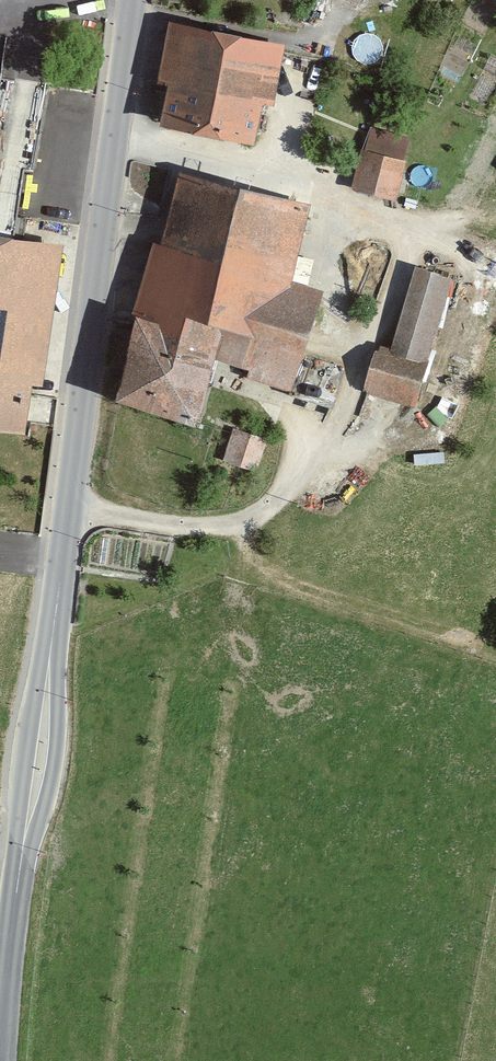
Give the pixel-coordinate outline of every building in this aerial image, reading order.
[(278,46),(158,23),(146,86),(157,88),(149,132),(249,150),(256,113),(265,115),(278,46)] [(396,161),(356,150),(346,190),(386,200),(396,161)] [(280,290),(302,207),(173,172),(154,241),(142,238),(98,400),(185,424),(202,363),(242,372),(242,383),(287,393),(312,299),(280,290)] [(64,246),(0,236),(0,426),(21,429),(28,381),(44,383),(64,246)] [(442,276),(404,265),(379,355),(372,353),(360,396),(405,409),(442,276)] [(262,440),(229,430),(219,463),(252,473),(262,440)]
